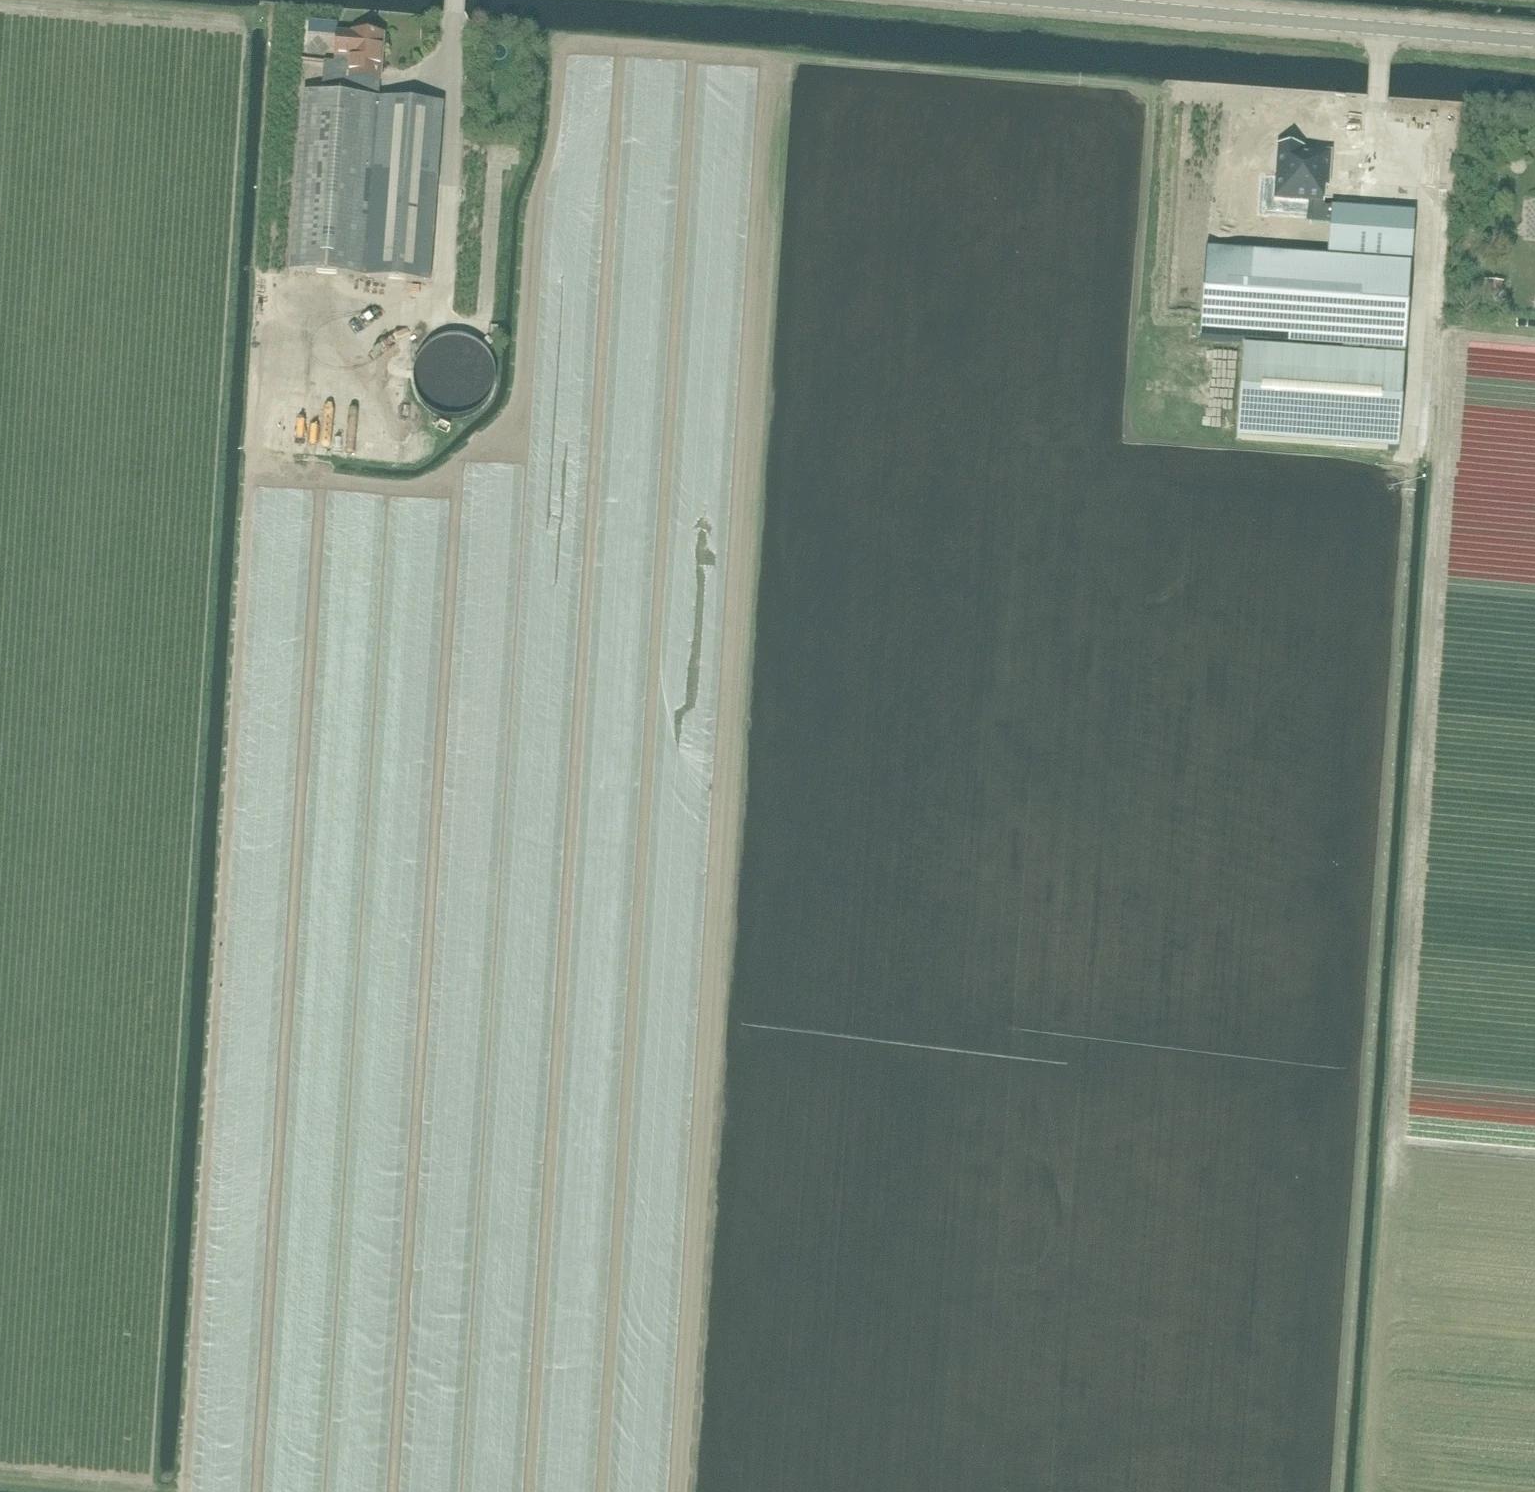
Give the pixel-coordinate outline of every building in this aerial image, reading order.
[(379,103),(384,36),(352,33),(352,35),(337,33),(335,63),(324,62),(321,99),(304,97),(290,272),(429,283),(443,108),(379,103)] [(1412,120),(1411,134),(1438,136),(1439,122),(1412,120)] [(1330,223),(1331,210),(1323,209),(1324,205),(1325,205),(1326,189),(1329,190),(1332,153),(1304,151),(1305,147),(1279,145),(1275,200),(1310,203),(1307,222),(1330,223)] [(1257,340),(1253,439),(1417,445),(1420,352),(1422,352),(1427,204),(1342,201),(1340,251),(1218,247),(1215,338),(1257,340)] [(1484,281),(1482,301),(1501,303),(1503,283),(1484,281)] [(488,353),(471,340),(449,337),(429,345),(416,363),(413,384),(422,404),(439,417),(460,420),(480,412),(493,395),(496,373),(488,353)] [(295,420),(298,401),(289,399),(286,418),(295,420)]
